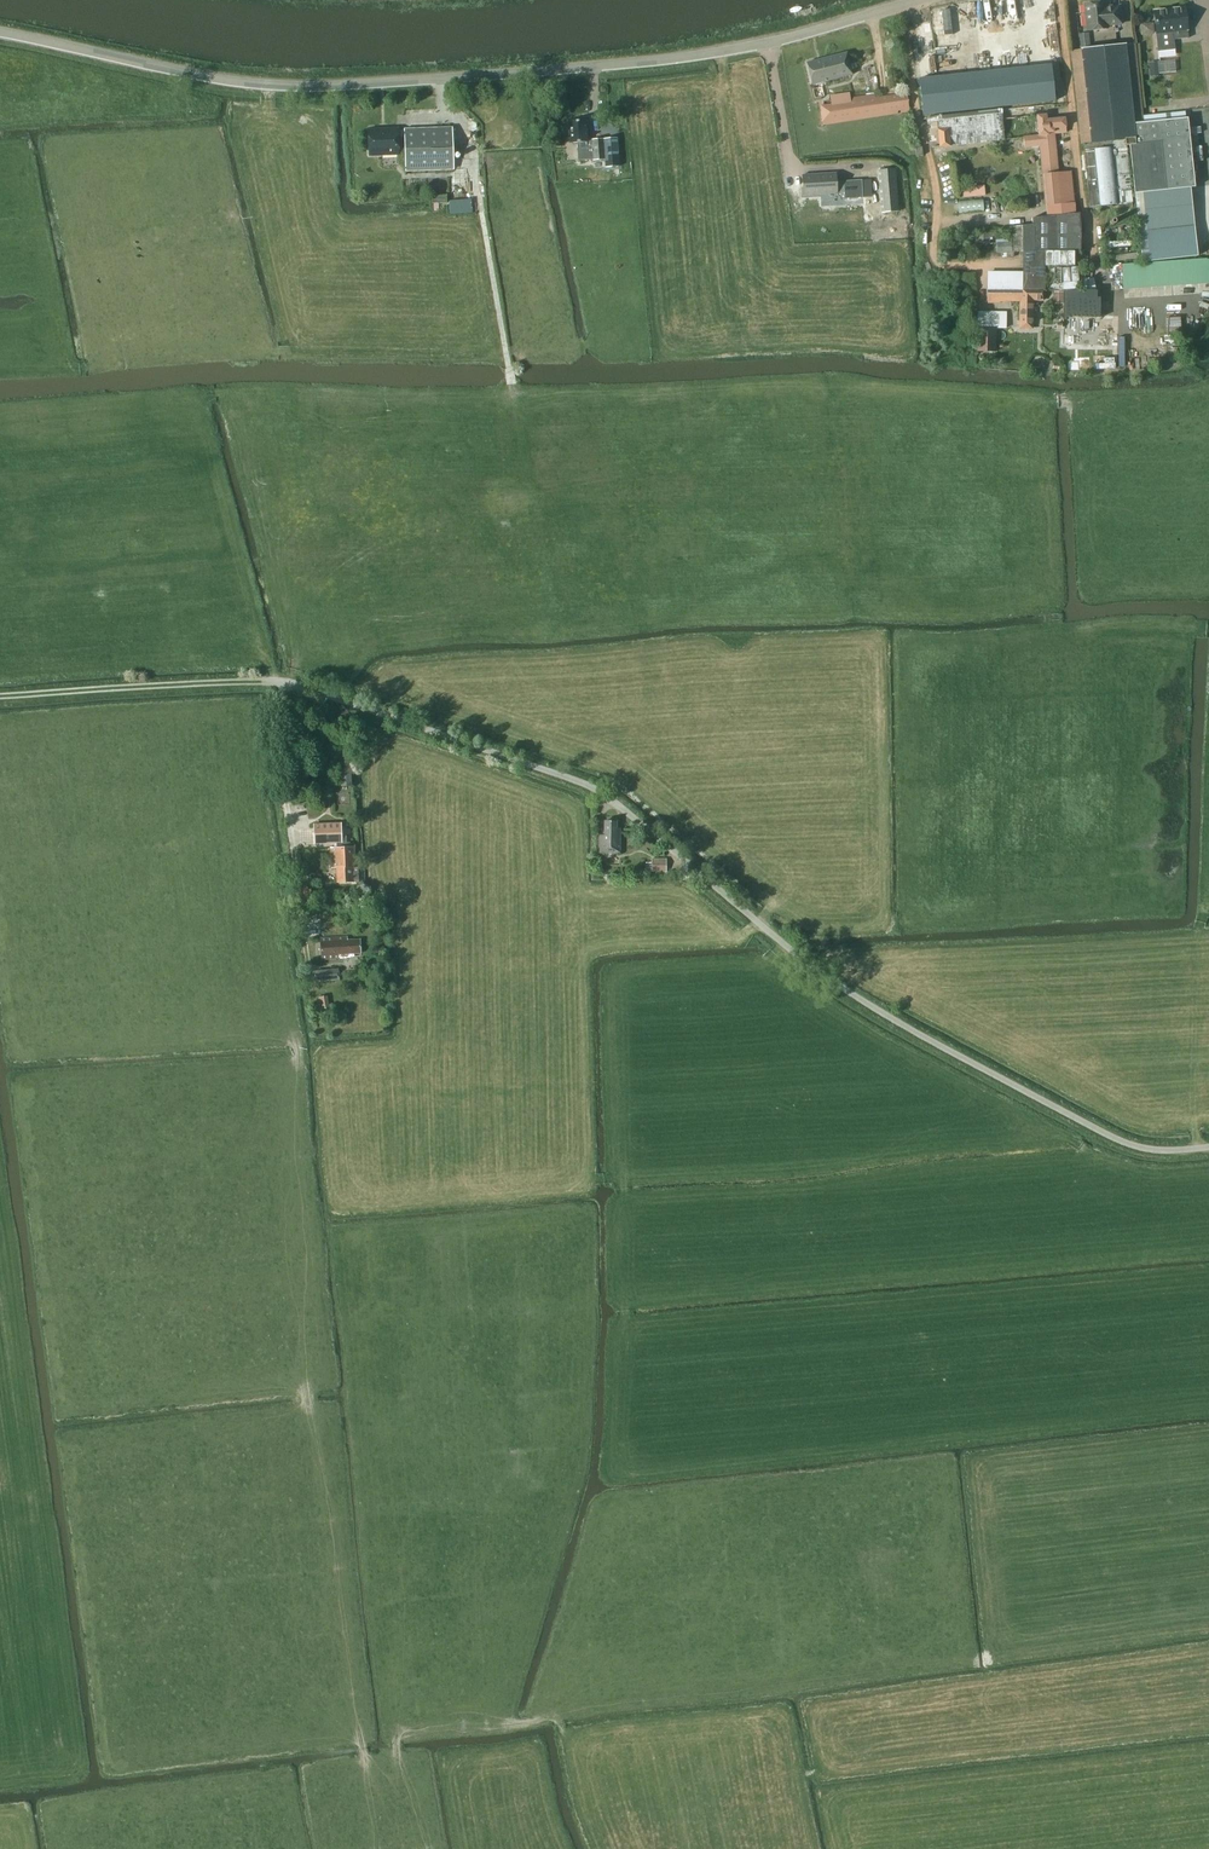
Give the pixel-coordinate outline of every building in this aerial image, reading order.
[(977,2),(979,10),(1017,1),(1016,0),(985,0),(977,2)] [(1104,8),(1103,2),(1084,4),(1087,31),(1106,29),(1106,25),(1121,24),(1119,6),(1104,8)] [(1157,50),(1174,48),(1173,39),(1189,38),(1185,7),(1153,10),(1157,50)] [(1141,35),(1154,34),(1153,23),(1140,24),(1141,35)] [(1078,34),(1080,49),(1090,48),(1089,33),(1078,34)] [(1126,144),(1126,145),(1129,145),(1129,144),(1135,144),(1133,123),(1143,122),(1134,43),(1090,48),(1080,49),(1071,50),(1080,143),(1083,143),(1083,148),(1126,144)] [(852,74),(846,52),(806,62),(812,84),(852,74)] [(1150,77),(1159,76),(1158,62),(1149,63),(1150,77)] [(1055,101),(1051,65),(919,79),(923,115),(1000,107),(1055,101)] [(831,104),(824,105),(820,105),(823,125),(909,112),(907,92),(876,97),(875,93),(850,97),(850,92),(830,96),(831,100),(831,104)] [(1004,140),(1000,107),(923,115),(924,124),(936,123),(937,130),(936,131),(935,131),(935,132),(935,133),(936,140),(936,141),(936,142),(937,142),(937,143),(938,143),(939,143),(939,146),(939,147),(1004,140)] [(1039,146),(1042,174),(1058,172),(1054,133),(1066,132),(1065,126),(1064,126),(1063,118),(1047,120),(1046,114),(1036,115),(1038,135),(1024,136),(1024,147),(1039,146)] [(1129,144),(1129,145),(1134,193),(1189,187),(1194,187),(1189,135),(1188,128),(1187,118),(1185,118),(1171,119),(1143,122),(1133,123),(1135,144),(1129,144)] [(587,140),(586,120),(568,121),(570,143),(579,142),(580,160),(593,159),(593,160),(604,160),(603,139),(587,140)] [(405,170),(454,169),(453,127),(404,129),(404,137),(398,138),(397,129),(369,130),(370,155),(405,153),(405,170)] [(1126,144),(1083,148),(1089,207),(1132,202),(1126,145),(1126,144)] [(899,171),(894,169),(878,171),(881,212),(899,211),(897,181),(900,181),(899,171)] [(1042,174),(1046,216),(1074,213),(1070,172),(1058,174),(1058,172),(1042,174)] [(835,173),(802,176),(803,188),(803,196),(837,194),(844,193),(845,199),(862,198),(872,197),(871,180),(861,180),(836,182),(835,173)] [(964,198),(985,196),(984,185),(962,188),(964,198)] [(1189,187),(1134,193),(1139,232),(1142,262),(1197,256),(1194,226),(1189,187)] [(983,211),(983,199),(958,201),(959,212),(983,211)] [(1023,257),(1023,266),(1044,266),(1074,266),(1074,251),(1080,251),(1080,227),(1079,213),(1074,213),(1046,216),(1032,218),(1032,225),(1022,226),(1023,250),(1023,251),(1023,257)] [(1023,250),(1022,226),(1010,227),(1011,238),(995,239),(995,243),(992,243),(993,252),(987,252),(987,257),(1023,257),(1023,251),(1023,250)] [(990,243),(990,232),(977,232),(977,243),(990,243)] [(1122,264),(1122,271),(1123,289),(1208,283),(1208,259),(1143,263),(1122,264)] [(1044,291),(1044,266),(1023,266),(1023,272),(987,271),(987,290),(1023,290),(1043,291),(1044,291)] [(987,290),(988,290),(988,302),(991,301),(996,300),(997,301),(1018,299),(1019,300),(1020,300),(1021,301),(1021,302),(1021,303),(1020,304),(1020,328),(1032,328),(1032,300),(1043,300),(1043,291),(1023,290),(987,290)] [(1053,303),(1063,303),(1063,291),(1053,291),(1053,303)] [(1098,299),(1067,298),(1066,317),(1098,317),(1098,299)] [(978,327),(978,352),(995,352),(995,328),(978,327)] [(1136,334),(1130,336),(1133,349),(1139,348),(1136,334)] [(1105,340),(1106,357),(1120,357),(1119,339),(1105,340)] [(339,757),(341,786),(352,785),(351,756),(339,757)] [(616,821),(604,821),(604,835),(600,835),(600,853),(620,853),(620,828),(616,828),(616,821)] [(342,847),(341,823),(313,824),(314,843),(336,843),(336,847),(330,847),(331,867),(336,867),(337,883),(353,882),(359,882),(358,867),(354,867),(354,847),(342,847)] [(667,871),(667,858),(652,858),(652,871),(667,871)] [(347,940),(347,937),(320,938),(321,959),(349,957),(348,954),(361,953),(360,939),(347,940)] [(339,981),(339,969),(315,970),(316,982),(339,981)] [(330,1008),(328,995),(319,997),(321,1009),(330,1008)]
